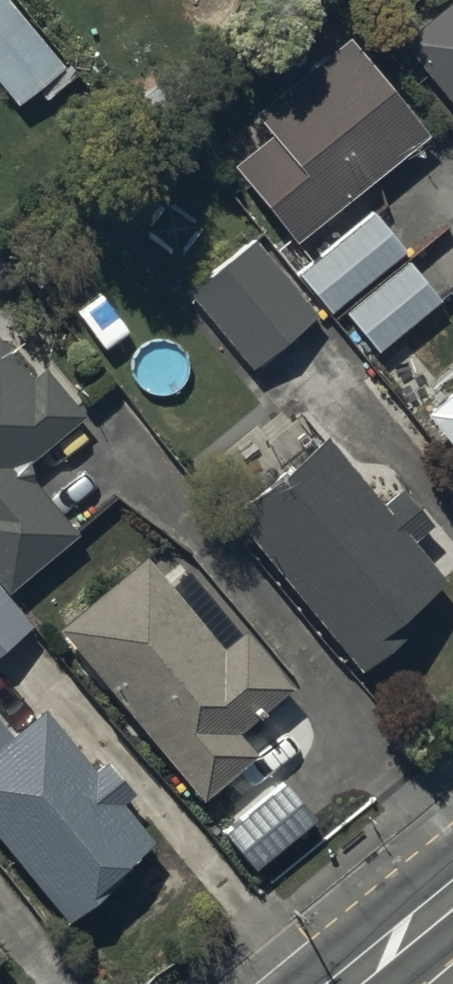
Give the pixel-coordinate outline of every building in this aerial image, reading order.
[(398,43),(452,110),(452,0),(450,0),(398,43)] [(266,133),(228,163),(292,242),(425,135),(345,37),(250,113),(266,133)] [(364,209),(292,272),(328,314),(401,252),(364,209)] [(250,235),(182,291),(246,369),(315,312),(250,235)] [(405,261),(341,313),(373,352),(437,299),(405,261)] [(4,592),(73,534),(17,468),(80,414),(40,367),(28,377),(0,344),(0,587),(4,592)] [(418,410),(452,453),(452,382),(418,410)] [(438,580),(317,436),(225,513),(357,670),(409,627),(398,614),(438,580)] [(141,554),(52,627),(195,799),(251,753),(232,731),(286,686),(184,563),(163,580),(141,554)] [(28,626),(0,591),(0,649),(28,626)] [(62,920),(117,876),(111,869),(145,842),(114,804),(126,793),(98,759),(87,768),(38,708),(6,735),(0,728),(0,845),(62,920)] [(278,781),(217,831),(248,868),(309,818),(278,781)]
